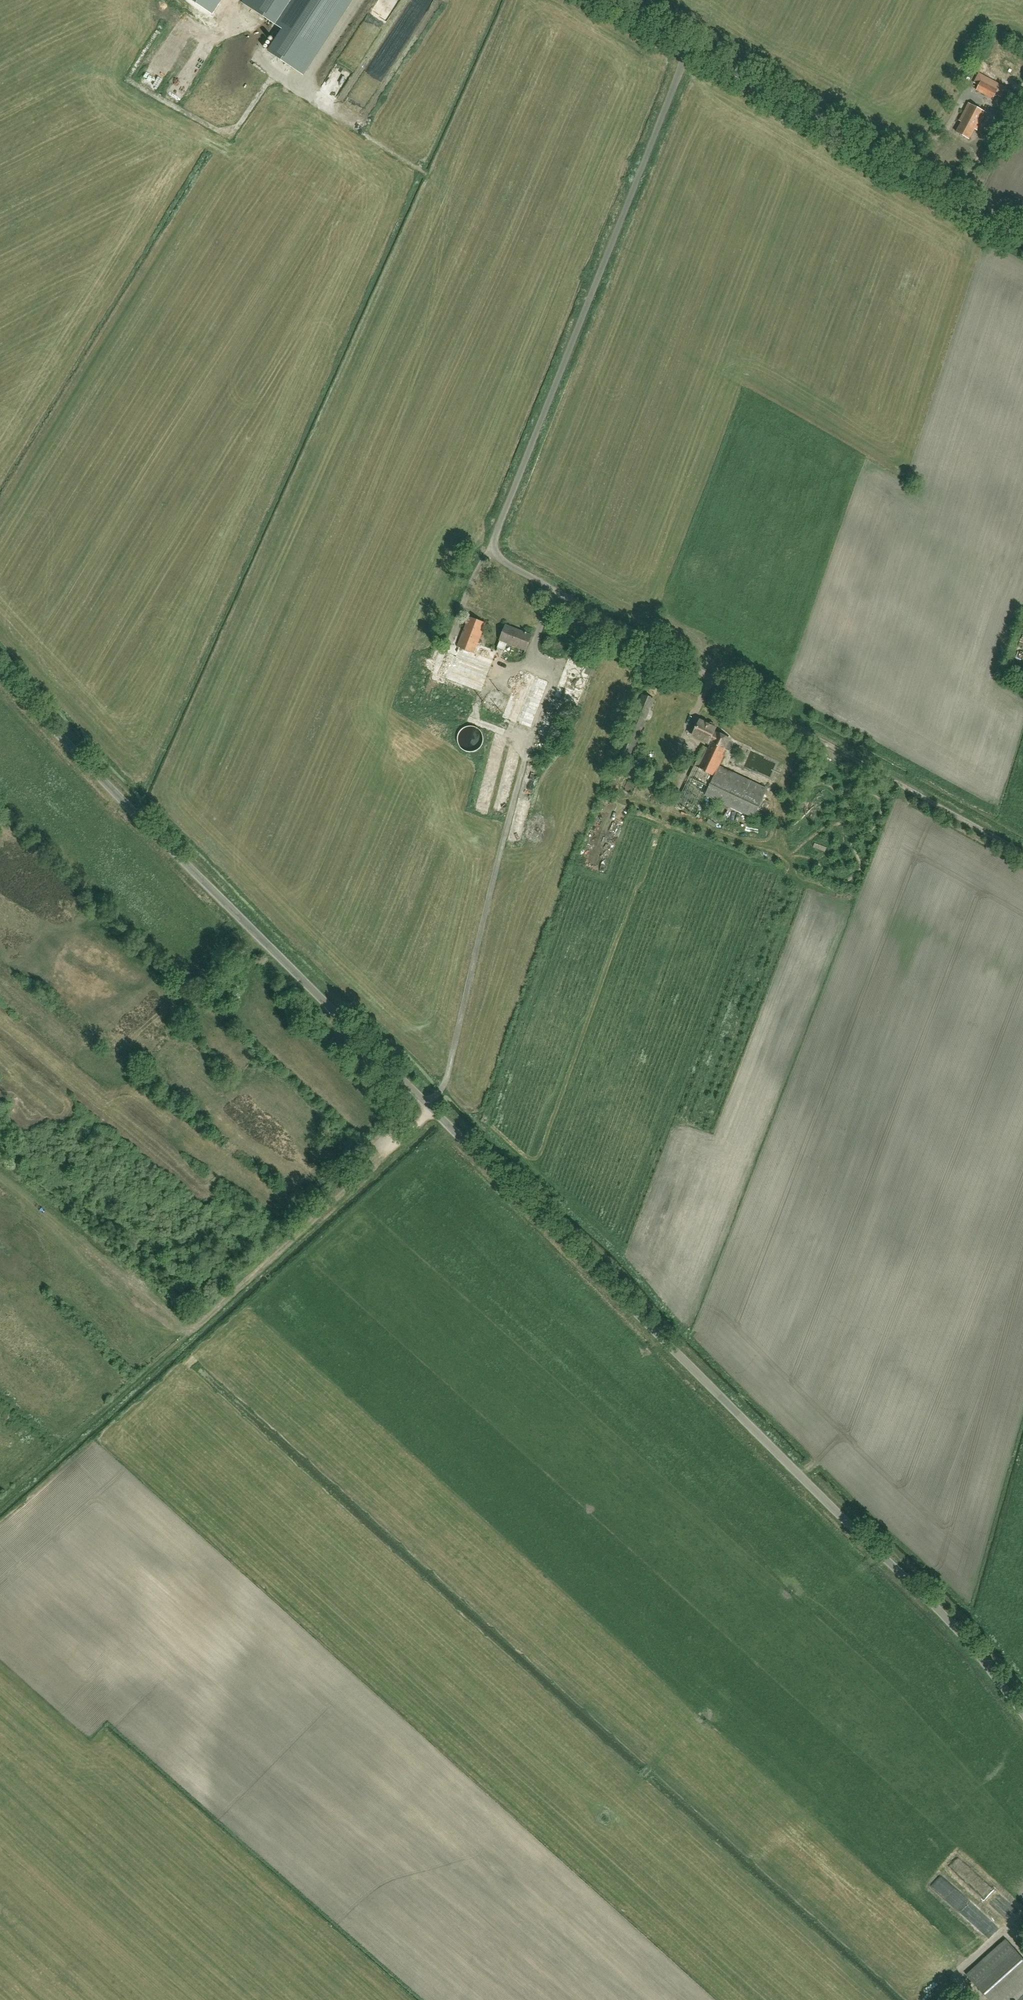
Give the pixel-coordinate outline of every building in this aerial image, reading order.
[(212,14),(221,0),(191,0),(212,14)] [(243,2),(284,30),(305,0),(245,0),(243,2)] [(157,61),(145,88),(158,93),(169,67),(157,61)] [(946,80),(950,75),(935,65),(932,70),(946,80)] [(979,85),(976,90),(993,99),(996,95),(1001,97),(1006,88),(978,73),(973,83),(979,85)] [(977,130),(986,113),(968,104),(959,121),(962,122),(956,132),(969,139),(975,129),(977,130)] [(438,676),(481,693),(497,651),(479,644),(486,624),(469,617),(458,647),(452,644),(438,676)] [(526,651),(532,636),(506,626),(500,641),(526,651)] [(571,689),(585,694),(594,667),(569,659),(557,695),(568,698),(571,689)] [(506,692),(487,693),(488,711),(507,710),(506,692)] [(715,728),(700,721),(693,735),(708,742),(707,745),(710,746),(708,749),(704,747),(676,807),(696,816),(705,796),(715,800),(709,812),(724,819),(730,807),(753,818),(766,789),(719,767),(724,756),(723,755),(726,749),(729,751),(730,751),(732,748),(732,746),(733,744),(732,742),(729,740),(730,739),(729,738),(727,735),(724,732),(721,732),(718,734),(716,733),(716,734),(713,732),(715,728)] [(744,773),(770,783),(772,778),(747,767),(744,773)] [(984,1994),(990,1999),(1015,1999),(1016,1999),(1017,1999),(1022,1999),(1022,1959),(1006,1940),(967,1975),(984,1994)]
